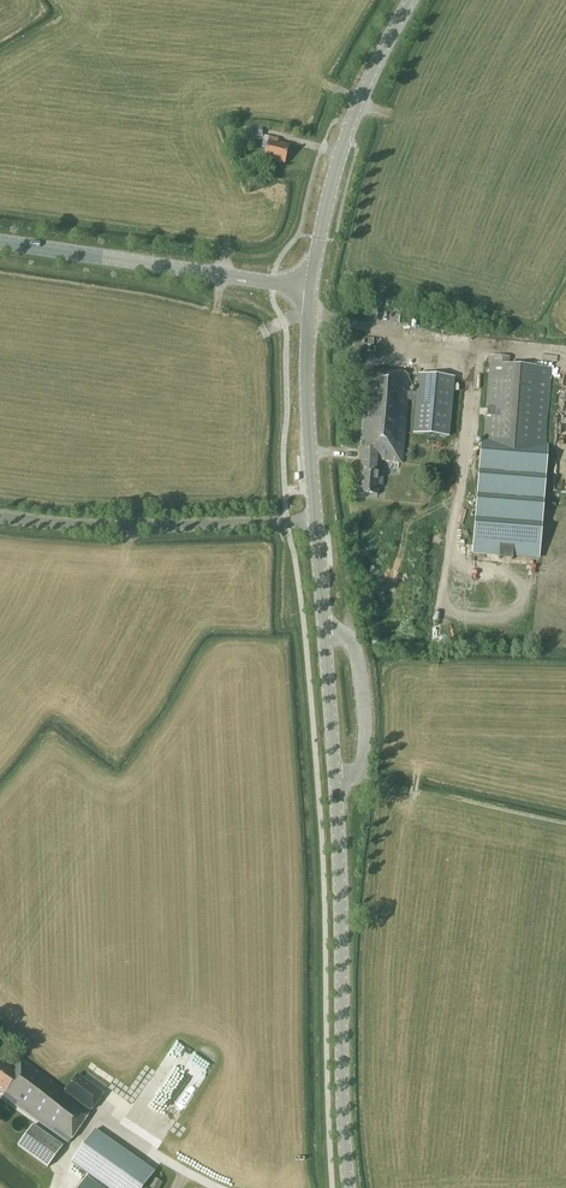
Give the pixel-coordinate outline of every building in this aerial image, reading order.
[(262,128),(244,128),(245,138),(262,137),(262,128)] [(266,149),(264,159),(285,164),(289,147),(277,144),(278,140),(264,137),(261,148),(266,149)] [(510,357),(490,356),(482,447),(481,447),(473,553),(539,558),(547,453),(545,452),(552,368),(509,365),(510,357)] [(409,373),(366,370),(366,371),(359,460),(361,460),(358,494),(377,495),(378,486),(382,486),(383,475),(376,474),(377,461),(403,463),(407,400),(417,400),(415,433),(449,436),(453,377),(419,374),(418,393),(408,392),(409,373)] [(178,1038),(165,1059),(181,1070),(195,1048),(178,1038)] [(5,1091),(2,1096),(68,1143),(91,1110),(21,1058),(12,1071),(0,1063),(0,1088),(5,1091)] [(91,1109),(103,1092),(77,1074),(65,1090),(91,1109)] [(62,1146),(32,1125),(17,1146),(47,1167),(62,1146)] [(107,1187),(144,1187),(143,1187),(155,1172),(95,1129),(71,1162),(107,1187)] [(70,1162),(66,1167),(83,1178),(86,1173),(70,1162)] [(78,1187),(103,1187),(87,1176),(78,1187)] [(148,1187),(150,1187),(159,1187),(162,1183),(154,1178),(148,1187)]
